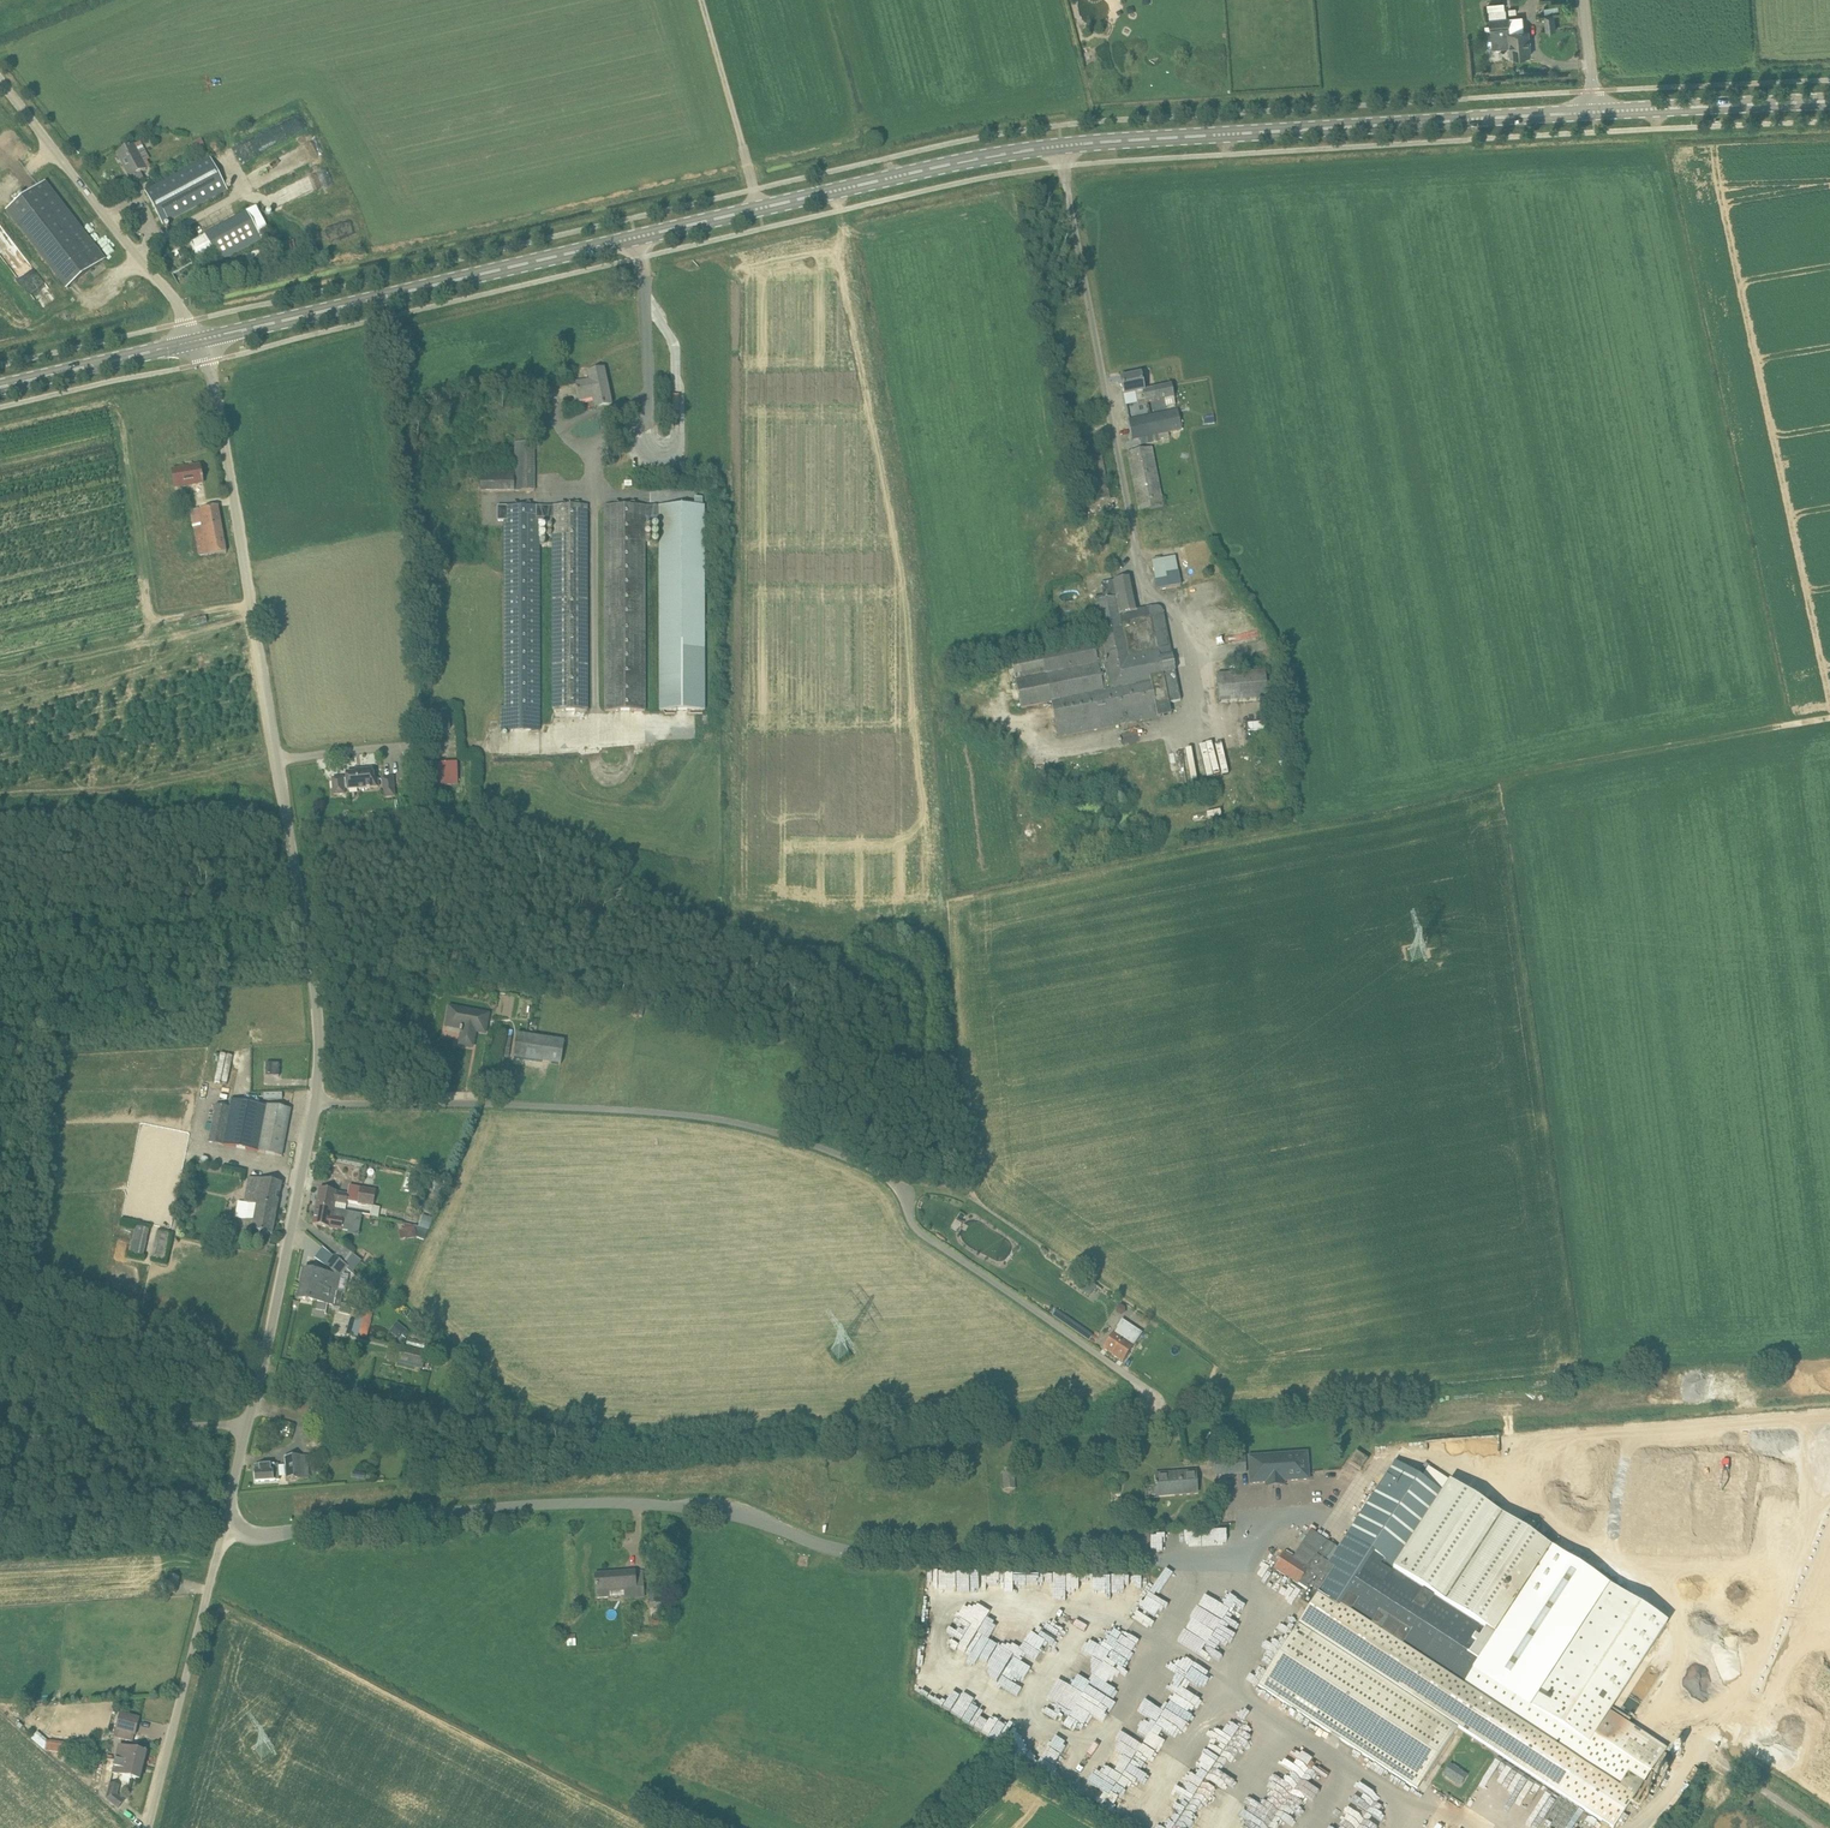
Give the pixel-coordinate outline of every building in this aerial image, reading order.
[(1556,30),(1554,14),(1545,15),(1547,31),(1556,30)] [(1488,20),(1489,28),(1490,28),(1509,26),(1508,18),(1488,20)] [(1509,26),(1490,28),(1493,49),(1511,47),(1512,57),(1531,55),(1529,30),(1509,32),(1509,26)] [(194,142),(198,150),(208,146),(203,137),(194,142)] [(118,154),(130,178),(147,169),(134,145),(118,154)] [(145,191),(163,224),(227,190),(210,157),(145,191)] [(104,261),(44,183),(8,211),(68,289),(104,261)] [(262,239),(248,212),(163,257),(177,284),(262,239)] [(1145,339),(1135,341),(1140,367),(1150,365),(1145,339)] [(575,383),(581,411),(612,404),(605,368),(593,370),(594,379),(575,383)] [(1153,401),(1150,390),(1144,391),(1141,374),(1133,376),(1121,378),(1124,395),(1135,393),(1137,402),(1145,400),(1146,403),(1153,401)] [(1172,385),(1150,390),(1153,401),(1174,397),(1172,385)] [(1177,410),(1129,420),(1133,439),(1140,438),(1142,445),(1159,441),(1159,440),(1170,437),(1169,432),(1181,429),(1177,410)] [(481,472),(481,491),(535,491),(534,442),(515,443),(515,471),(481,472)] [(1128,452),(1140,511),(1163,507),(1152,447),(1128,452)] [(203,483),(203,480),(204,480),(203,477),(202,477),(200,465),(188,467),(172,470),(175,488),(203,483)] [(194,528),(201,564),(228,561),(219,505),(199,509),(202,526),(194,528)] [(605,505),(606,711),(646,710),(645,517),(646,517),(646,518),(646,519),(647,519),(647,520),(659,520),(659,505),(605,505)] [(705,505),(659,505),(659,520),(660,710),(706,710),(705,505)] [(505,706),(540,707),(539,520),(553,520),(554,711),(588,711),(587,506),(553,506),(539,506),(498,506),(498,521),(505,521),(505,702),(505,706)] [(1158,571),(1162,589),(1181,586),(1175,557),(1161,559),(1161,557),(1154,558),(1154,561),(1152,561),(1154,572),(1158,571)] [(1041,651),(1011,657),(1021,708),(1052,702),(1059,737),(1121,724),(1142,720),(1172,714),(1169,703),(1181,700),(1162,605),(1138,610),(1131,577),(1113,581),(1116,597),(1106,599),(1105,596),(1095,598),(1103,639),(1041,651)] [(1217,674),(1219,702),(1267,699),(1265,671),(1217,674)] [(979,697),(982,689),(951,677),(948,685),(979,697)] [(1253,707),(1237,707),(1238,722),(1253,722),(1253,707)] [(440,786),(461,785),(460,761),(439,762),(440,786)] [(343,778),(333,779),(334,795),(344,794),(344,789),(348,788),(348,790),(379,787),(378,778),(374,779),(373,768),(363,769),(363,771),(346,773),(347,778),(343,779),(343,778)] [(383,778),(384,797),(395,796),(393,777),(383,778)] [(1244,781),(1238,784),(1246,802),(1253,799),(1244,781)] [(1230,821),(1238,818),(1227,787),(1218,790),(1230,821)] [(458,1044),(473,1047),(476,1028),(486,1030),(489,1014),(450,1007),(446,1025),(461,1028),(458,1044)] [(514,1057),(558,1064),(561,1064),(565,1040),(517,1033),(514,1057)] [(216,1078),(220,1079),(223,1067),(230,1069),(233,1056),(223,1053),(216,1078)] [(636,1071),(656,1074),(657,1061),(638,1059),(636,1071)] [(266,1076),(279,1076),(280,1063),(266,1063),(266,1076)] [(282,1156),(291,1109),(231,1098),(230,1107),(223,1145),(282,1156)] [(405,1189),(415,1192),(419,1176),(410,1174),(405,1189)] [(444,1181),(434,1177),(429,1190),(439,1194),(444,1181)] [(240,1230),(252,1233),(253,1230),(272,1234),(282,1183),(270,1181),(262,1180),(249,1178),(245,1203),(248,1203),(245,1219),(242,1219),(240,1230)] [(359,1203),(373,1205),(375,1191),(361,1188),(359,1203)] [(320,1189),(317,1206),(345,1211),(348,1194),(320,1189)] [(317,1206),(314,1223),(342,1228),(342,1230),(352,1231),(355,1213),(345,1211),(317,1206)] [(405,1229),(399,1230),(401,1239),(406,1239),(417,1238),(422,1239),(427,1229),(404,1223),(405,1229)] [(130,1255),(142,1258),(149,1229),(137,1226),(130,1255)] [(153,1258),(166,1261),(172,1233),(159,1231),(153,1258)] [(353,1253),(344,1263),(348,1266),(354,1271),(362,1260),(353,1253)] [(305,1270),(302,1284),(330,1290),(338,1291),(341,1274),(348,1266),(344,1263),(335,1256),(328,1265),(333,1270),(332,1275),(305,1270)] [(1088,1280),(1081,1291),(1089,1297),(1097,1286),(1088,1280)] [(338,1291),(330,1290),(302,1284),(300,1299),(340,1308),(344,1292),(338,1291)] [(1052,1315),(1054,1316),(1074,1330),(1089,1341),(1094,1335),(1057,1309),(1052,1315)] [(1103,1348),(1123,1362),(1143,1331),(1134,1326),(1123,1319),(1115,1331),(1103,1348)] [(397,1322),(390,1331),(404,1342),(408,1336),(404,1333),(407,1329),(397,1322)] [(403,1346),(399,1363),(422,1369),(423,1365),(425,1359),(431,1360),(440,1362),(442,1355),(427,1352),(403,1346)] [(1308,1451),(1247,1456),(1250,1485),(1265,1484),(1265,1487),(1285,1486),(1285,1482),(1310,1480),(1308,1451)] [(1356,1451),(1349,1462),(1361,1470),(1368,1459),(1356,1451)] [(285,1456),(286,1480),(309,1478),(308,1454),(285,1456)] [(1246,1457),(1210,1459),(1211,1467),(1216,1466),(1216,1474),(1247,1471),(1246,1457)] [(1415,1794),(1454,1734),(1599,1827),(1614,1827),(1633,1799),(1665,1749),(1609,1712),(1667,1624),(1551,1549),(1545,1559),(1395,1461),(1338,1549),(1313,1532),(1295,1560),(1284,1553),(1275,1568),(1318,1596),(1255,1690),(1415,1794)] [(255,1465),(256,1482),(280,1480),(279,1463),(255,1465)] [(1156,1483),(1155,1484),(1155,1486),(1157,1485),(1157,1495),(1197,1492),(1196,1471),(1156,1474),(1156,1483)] [(1001,1474),(1003,1491),(1014,1490),(1012,1473),(1001,1474)] [(1165,1569),(1156,1586),(1150,1584),(1143,1598),(1163,1608),(1179,1577),(1165,1569)] [(595,1573),(597,1598),(609,1597),(609,1590),(625,1589),(625,1598),(644,1597),(643,1581),(636,1582),(635,1570),(595,1573)] [(1126,1595),(1127,1575),(957,1571),(957,1579),(972,1580),(971,1585),(1027,1587),(1037,1587),(1037,1599),(1051,1600),(1051,1589),(1118,1590),(1118,1595),(1126,1595)] [(167,1591),(176,1593),(180,1578),(170,1575),(167,1591)] [(660,1587),(649,1588),(651,1608),(662,1607),(660,1587)] [(1201,1624),(1216,1633),(1211,1642),(1221,1647),(1230,1631),(1227,1629),(1235,1616),(1214,1603),(1201,1624)] [(1144,1615),(1139,1616),(1140,1624),(1155,1621),(1152,1607),(1143,1608),(1144,1615)] [(994,1674),(1022,1694),(1050,1653),(1037,1644),(1039,1633),(1063,1639),(1064,1633),(1052,1625),(1050,1627),(1038,1624),(1021,1647),(1018,1645),(1009,1643),(1004,1639),(1009,1621),(989,1616),(988,1618),(980,1616),(966,1635),(955,1632),(951,1636),(951,1639),(959,1645),(958,1652),(973,1655),(978,1648),(990,1650),(987,1663),(995,1669),(994,1674)] [(1114,1649),(1108,1659),(1125,1670),(1135,1654),(1138,1656),(1144,1644),(1105,1621),(1095,1638),(1114,1649)] [(1070,1699),(1063,1711),(1090,1726),(1102,1704),(1106,1706),(1122,1679),(1101,1667),(1106,1658),(1081,1644),(1061,1679),(1077,1688),(1071,1699),(1070,1699)] [(926,1664),(911,1689),(983,1731),(996,1707),(987,1703),(985,1707),(957,1691),(960,1684),(952,1680),(947,1690),(931,1681),(937,1670),(926,1664)] [(1039,1713),(1056,1722),(1061,1713),(1044,1704),(1039,1713)] [(1204,1763),(1192,1784),(1203,1791),(1224,1756),(1233,1761),(1239,1751),(1250,1757),(1252,1753),(1250,1751),(1257,1738),(1249,1733),(1260,1714),(1243,1705),(1225,1736),(1219,1732),(1210,1747),(1209,1747),(1201,1762),(1204,1763)] [(120,1713),(116,1729),(135,1734),(139,1718),(120,1713)] [(997,1716),(987,1735),(1026,1757),(1034,1743),(1023,1736),(1031,1723),(1015,1714),(1009,1723),(997,1716)] [(38,1731),(33,1738),(42,1746),(47,1739),(38,1731)] [(1064,1759),(1070,1746),(1051,1736),(1044,1749),(1064,1759)] [(49,1751),(69,1753),(70,1744),(50,1742),(49,1751)] [(120,1746),(116,1759),(144,1766),(147,1752),(131,1748),(120,1746)] [(1299,1778),(1312,1784),(1317,1771),(1324,1774),(1329,1761),(1310,1753),(1304,1765),(1288,1758),(1283,1770),(1300,1777),(1299,1778)] [(144,1766),(116,1759),(113,1772),(124,1775),(140,1780),(144,1766)] [(1219,1770),(1229,1778),(1233,1772),(1223,1765),(1219,1770)] [(1445,1774),(1460,1784),(1466,1775),(1450,1765),(1445,1774)] [(1279,1814),(1292,1821),(1298,1808),(1290,1804),(1293,1798),(1295,1798),(1297,1794),(1288,1790),(1294,1777),(1274,1769),(1272,1773),(1276,1775),(1272,1782),(1282,1786),(1275,1801),(1283,1804),(1279,1814)] [(113,1784),(109,1800),(118,1808),(124,1800),(118,1795),(120,1785),(113,1784)] [(1277,1813),(1272,1806),(1258,1794),(1253,1800),(1259,1805),(1266,1816),(1256,1827),(1295,1827),(1277,1813)] [(1344,1819),(1337,1814),(1329,1825),(1334,1827),(1338,1827),(1344,1819)]
